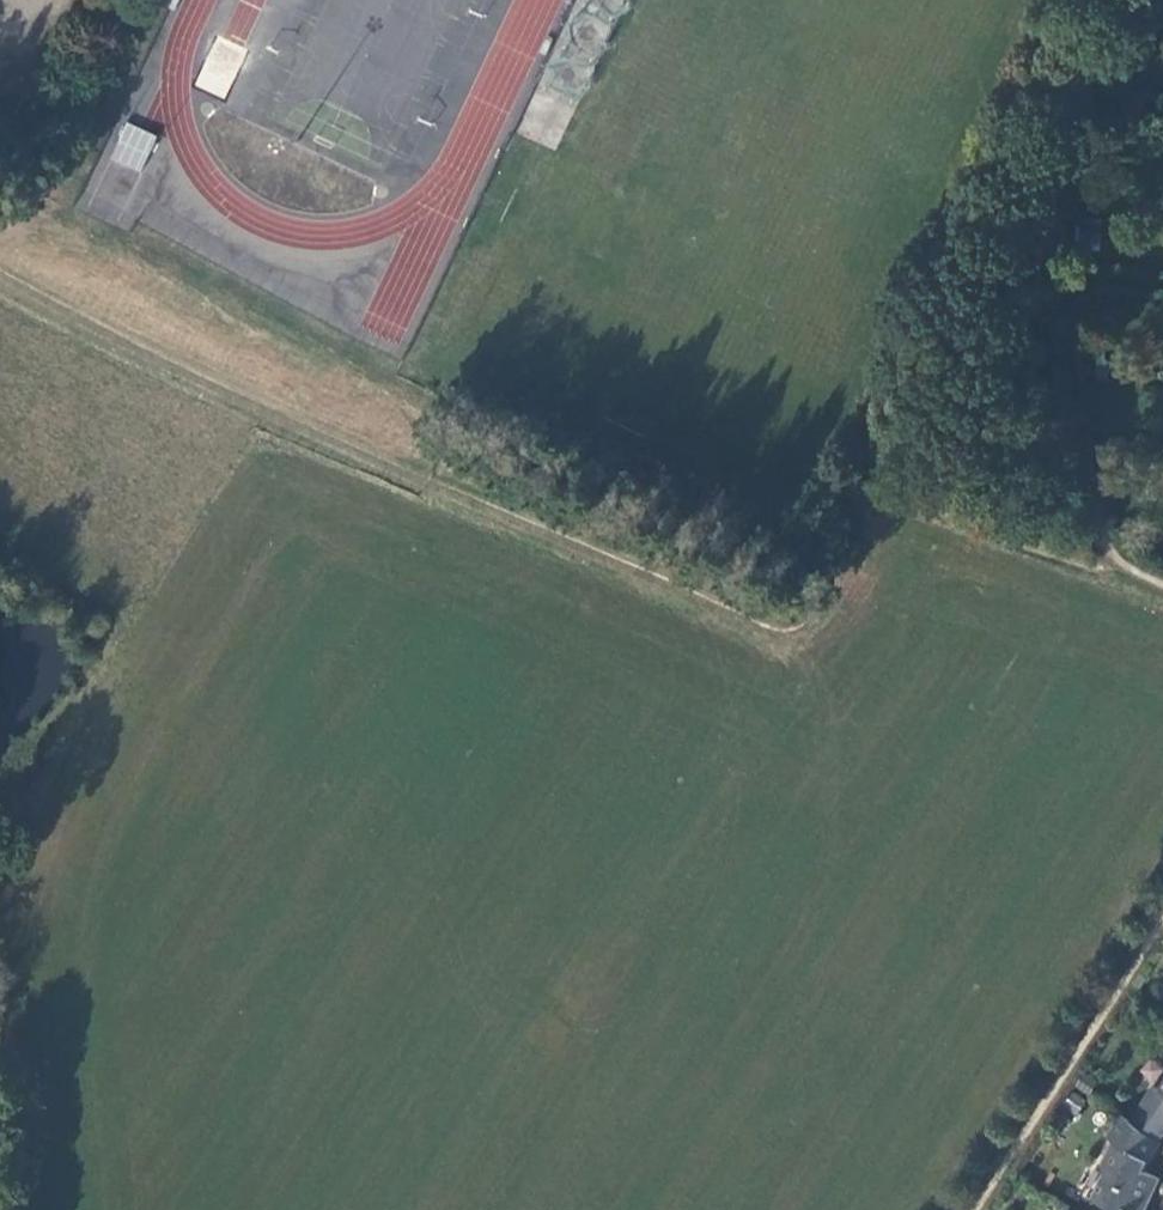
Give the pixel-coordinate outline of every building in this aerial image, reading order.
[(109,159),(140,172),(156,135),(125,122),(109,159)] [(1161,1092),(1155,1087),(1142,1107),(1162,1121),(1162,1089),(1161,1092)] [(1132,1122),(1162,1142),(1162,1141),(1162,1121),(1142,1107),(1132,1122)] [(1162,1142),(1132,1122),(1123,1115),(1108,1137),(1115,1141),(1103,1167),(1107,1176),(1095,1199),(1113,1209),(1114,1209),(1146,1209),(1161,1179),(1145,1172),(1149,1163),(1162,1142)]
